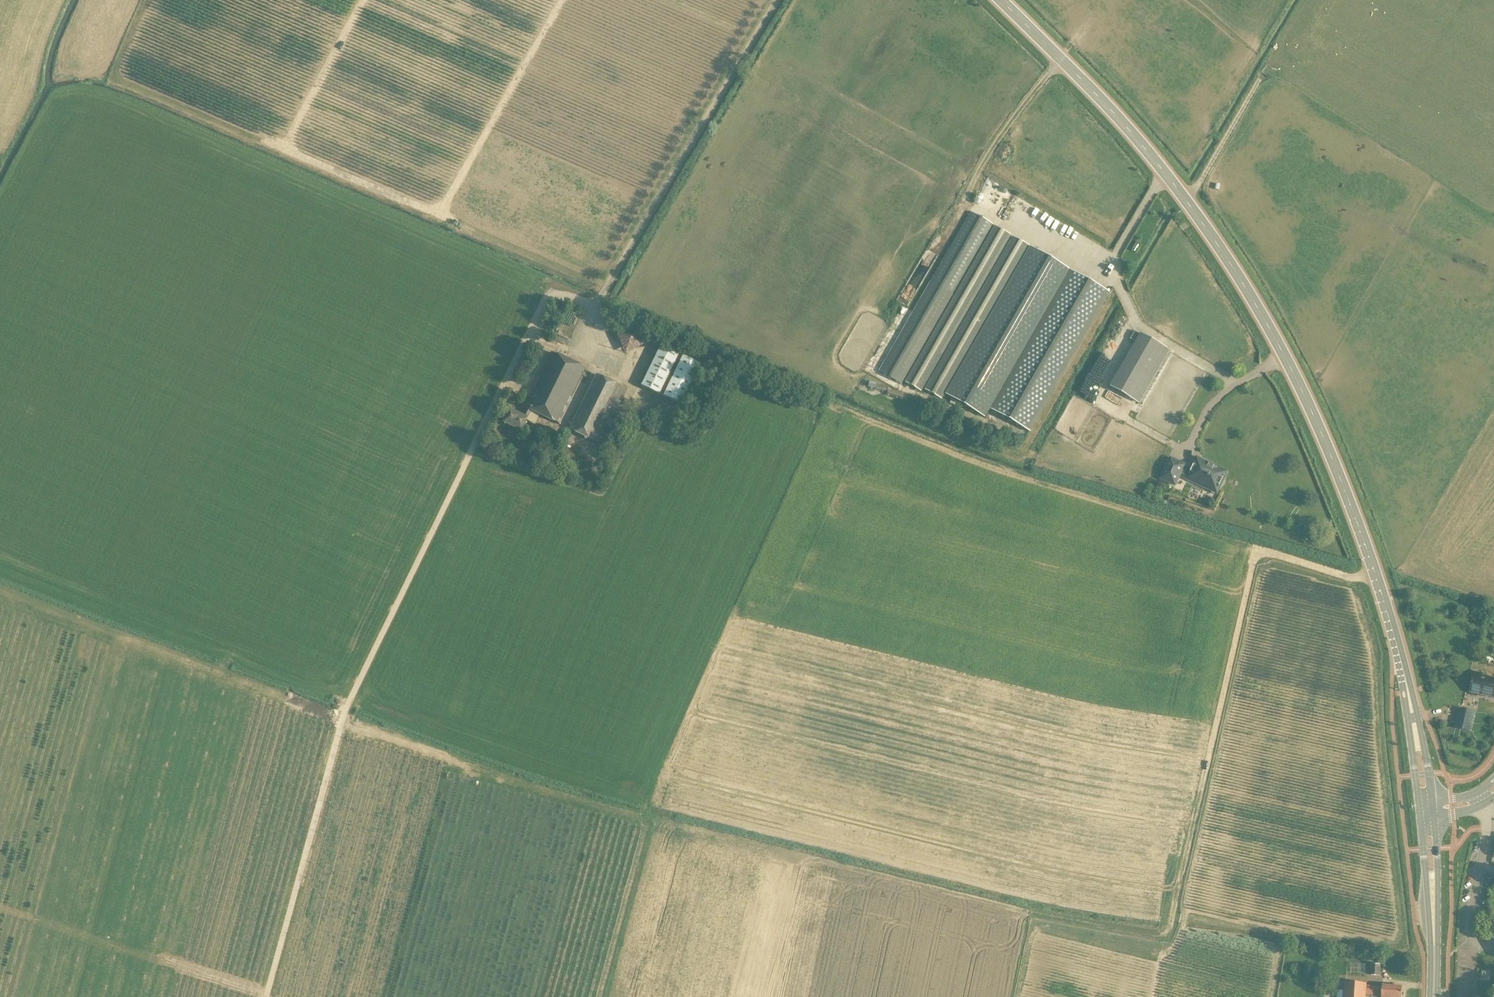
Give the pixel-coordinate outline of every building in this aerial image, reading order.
[(992,223),(971,212),(879,371),(900,383),(992,223)] [(1010,234),(995,226),(906,382),(921,390),(1010,234)] [(1028,244),(1013,236),(925,389),(940,397),(1028,244)] [(986,417),(990,409),(1070,269),(1029,246),(945,393),(986,417)] [(1108,292),(1070,269),(990,409),(1029,431),(1108,292)] [(625,351),(649,344),(645,330),(639,332),(638,327),(619,333),(625,351)] [(1139,334),(1109,386),(1135,401),(1166,349),(1139,334)] [(661,345),(641,386),(659,395),(659,394),(681,405),(701,365),(679,354),(661,345)] [(524,407),(526,408),(522,416),(510,410),(504,422),(521,431),(532,411),(559,424),(585,369),(551,352),(533,389),(536,390),(532,398),(529,396),(524,407)] [(596,374),(569,429),(600,444),(627,389),(596,374)] [(1214,464),(1198,457),(1192,469),(1185,466),(1185,465),(1171,458),(1161,479),(1176,485),(1181,473),(1189,476),(1188,479),(1216,492),(1219,487),(1221,486),(1223,484),(1224,482),(1224,480),(1223,477),(1226,472),(1213,466),(1214,464)] [(1491,678),(1474,674),(1470,692),(1493,697),(1493,693),(1493,679),(1491,678)] [(1454,728),(1470,732),(1475,712),(1459,708),(1454,728)] [(1379,964),(1370,964),(1370,974),(1379,975),(1379,964)] [(1382,996),(1402,996),(1403,987),(1383,986),(1382,987),(1367,986),(1367,984),(1345,982),(1344,996),(1366,996),(1366,995),(1382,996)]
